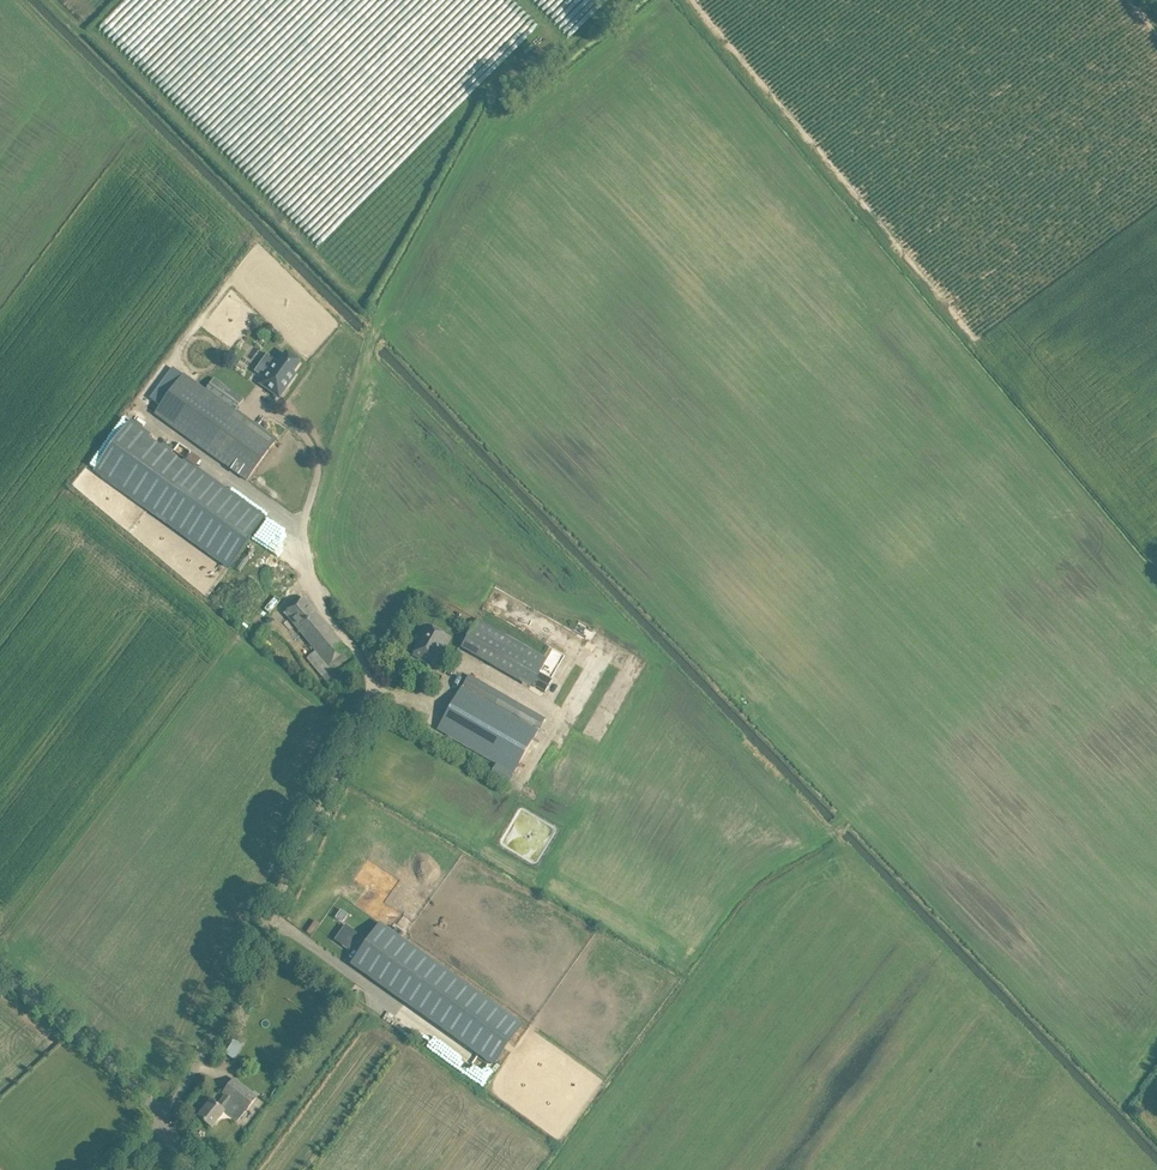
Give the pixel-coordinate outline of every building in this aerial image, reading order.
[(267,354),(254,372),(263,378),(259,384),(280,399),(298,374),(295,373),(301,363),(285,352),(279,361),(277,360),(276,360),(267,354)] [(206,389),(183,373),(155,414),(248,481),(278,439),(237,410),(244,399),(214,378),(206,389)] [(124,429),(86,480),(223,577),(261,527),(124,429)] [(270,517),(275,508),(247,493),(242,502),(270,517)] [(304,599),(295,606),(286,613),(316,651),(307,658),(323,677),(331,686),(340,678),(338,676),(356,661),(304,599)] [(478,620),(463,646),(532,685),(534,683),(541,671),(547,659),(478,620)] [(415,655),(429,663),(431,660),(434,662),(448,637),(427,625),(421,636),(428,640),(424,646),(421,645),(415,655)] [(541,671),(534,683),(546,690),(553,677),(541,671)] [(469,676),(438,730),(496,763),(490,777),(507,785),(546,719),(469,676)] [(368,891),(361,901),(371,907),(378,898),(368,891)] [(380,923),(350,965),(407,1004),(437,962),(380,923)] [(346,926),(335,941),(352,952),(362,937),(346,926)] [(227,1037),(219,1052),(233,1060),(242,1046),(241,1045),(227,1037)] [(212,1102),(199,1118),(212,1128),(224,1112),(231,1117),(240,1106),(247,1111),(257,1098),(234,1080),(224,1093),(226,1095),(217,1106),(212,1102)]
